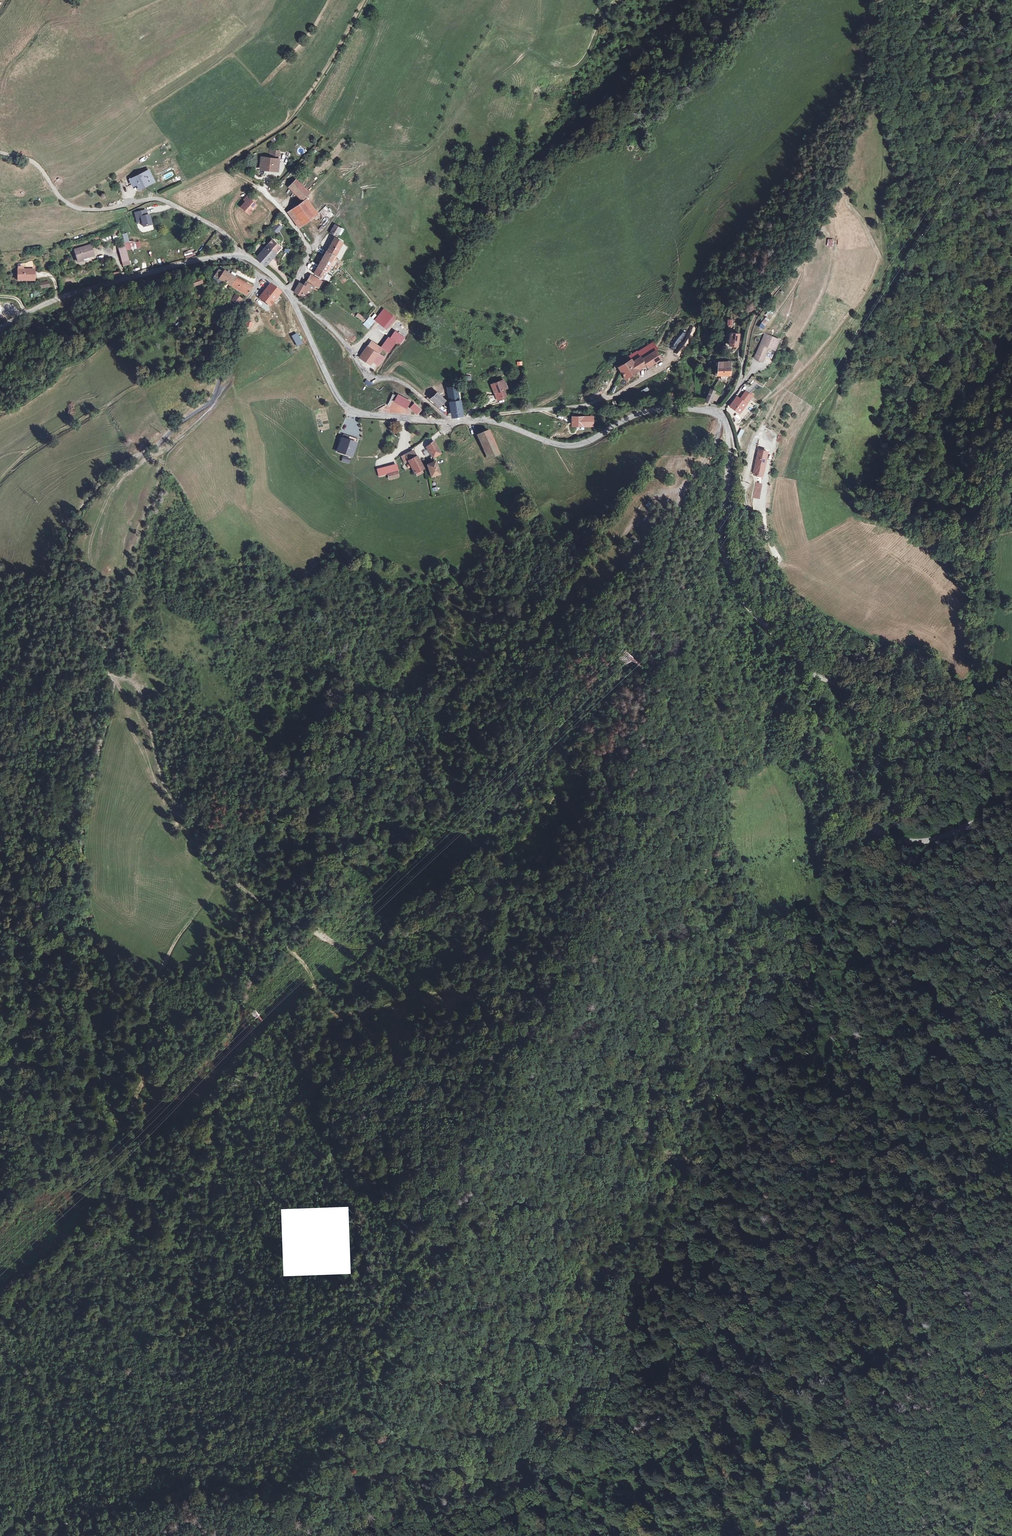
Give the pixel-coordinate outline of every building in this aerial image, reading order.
[(269,151),(267,159),(276,160),(278,153),(269,151)] [(276,160),(267,159),(261,157),(259,168),(275,171),(277,161),(276,160)] [(140,183),(142,188),(155,182),(150,171),(132,180),(134,185),(137,184),(140,183)] [(171,171),(162,175),(164,180),(173,175),(171,171)] [(287,183),(297,196),(305,190),(294,177),(287,183)] [(255,198),(248,192),(244,197),(246,198),(244,200),(240,206),(248,213),(255,204),(252,201),(255,198)] [(300,200),(290,208),(301,223),(315,212),(304,197),(300,200)] [(320,211),(328,219),(334,214),(326,205),(320,211)] [(301,223),(290,208),(286,211),(297,226),(301,223)] [(142,228),(152,227),(150,214),(147,214),(146,210),(134,212),(136,224),(141,224),(142,228)] [(333,224),(329,231),(336,235),(340,227),(333,224)] [(205,238),(210,228),(204,225),(199,235),(205,238)] [(123,244),(118,245),(122,266),(129,265),(127,251),(141,248),(139,240),(129,242),(127,233),(122,234),(123,244)] [(333,258),(342,240),(334,236),(315,273),(323,277),(333,258)] [(255,255),(263,263),(281,247),(274,238),(255,255)] [(75,249),(78,260),(84,258),(84,259),(95,255),(91,244),(75,249)] [(19,270),(18,270),(18,279),(25,279),(25,281),(35,282),(35,270),(24,270),(19,270)] [(220,281),(223,282),(245,295),(249,287),(221,271),(219,274),(214,271),(212,276),(213,276),(220,281)] [(194,287),(205,283),(203,276),(191,281),(194,287)] [(309,276),(306,281),(318,287),(321,281),(309,276)] [(302,296),(306,298),(312,286),(305,281),(303,285),(298,283),(293,292),(301,297),(302,296)] [(258,297),(269,305),(279,291),(268,283),(258,297)] [(236,305),(239,300),(233,296),(229,301),(236,305)] [(398,332),(403,324),(379,309),(374,317),(398,332)] [(363,323),(368,328),(373,321),(368,317),(363,323)] [(766,317),(758,326),(762,329),(770,320),(766,317)] [(688,326),(680,345),(685,348),(694,329),(688,326)] [(395,332),(391,338),(397,342),(401,336),(395,332)] [(738,347),(740,334),(731,333),(729,345),(738,347)] [(765,362),(772,348),(778,351),(782,341),(768,335),(760,354),(761,354),(759,359),(765,362)] [(388,338),(382,347),(388,351),(394,342),(388,338)] [(380,348),(371,341),(360,357),(369,364),(372,360),(377,353),(380,348)] [(655,350),(642,357),(645,363),(647,365),(660,358),(655,350)] [(383,357),(377,353),(372,360),(378,365),(383,357)] [(637,358),(641,365),(645,363),(642,357),(641,355),(637,358)] [(637,368),(641,365),(637,358),(632,360),(631,358),(622,363),(624,367),(620,368),(624,374),(629,371),(630,373),(637,368)] [(725,366),(725,361),(719,361),(718,373),(731,374),(731,366),(725,366)] [(497,399),(504,396),(501,389),(505,388),(500,378),(489,384),(497,399)] [(706,400),(711,402),(714,393),(709,391),(706,400)] [(453,392),(446,393),(447,402),(449,402),(452,414),(453,417),(460,415),(456,392),(453,392)] [(745,392),(740,399),(746,403),(751,396),(745,392)] [(409,400),(398,394),(395,400),(407,406),(409,400)] [(438,405),(444,398),(439,394),(436,396),(433,394),(431,398),(438,405)] [(746,403),(740,399),(737,397),(730,407),(740,413),(746,403)] [(382,406),(380,410),(387,412),(391,402),(389,401),(387,408),(382,406)] [(414,403),(410,407),(416,412),(420,408),(414,403)] [(581,414),(571,414),(571,422),(581,422),(581,414)] [(487,451),(496,447),(488,428),(479,433),(487,451)] [(348,449),(353,450),(358,436),(352,433),(351,436),(343,433),(338,448),(347,451),(348,449)] [(429,445),(430,447),(427,449),(432,457),(439,452),(433,442),(429,445)] [(499,453),(496,447),(487,451),(490,457),(499,453)] [(423,470),(413,451),(402,457),(405,463),(408,462),(415,474),(417,473),(420,471),(423,470)] [(757,451),(755,472),(763,472),(766,452),(757,451)] [(431,477),(439,474),(434,463),(427,466),(431,477)] [(398,470),(396,465),(376,470),(378,476),(398,470)] [(619,523),(624,525),(630,513),(624,510),(619,523)] [(626,665),(631,659),(625,653),(619,659),(626,665)] [(837,744),(831,752),(840,759),(846,752),(837,744)] [(184,830),(191,827),(186,817),(179,821),(184,830)] [(255,1019),(260,1015),(255,1010),(251,1013),(255,1019)]
